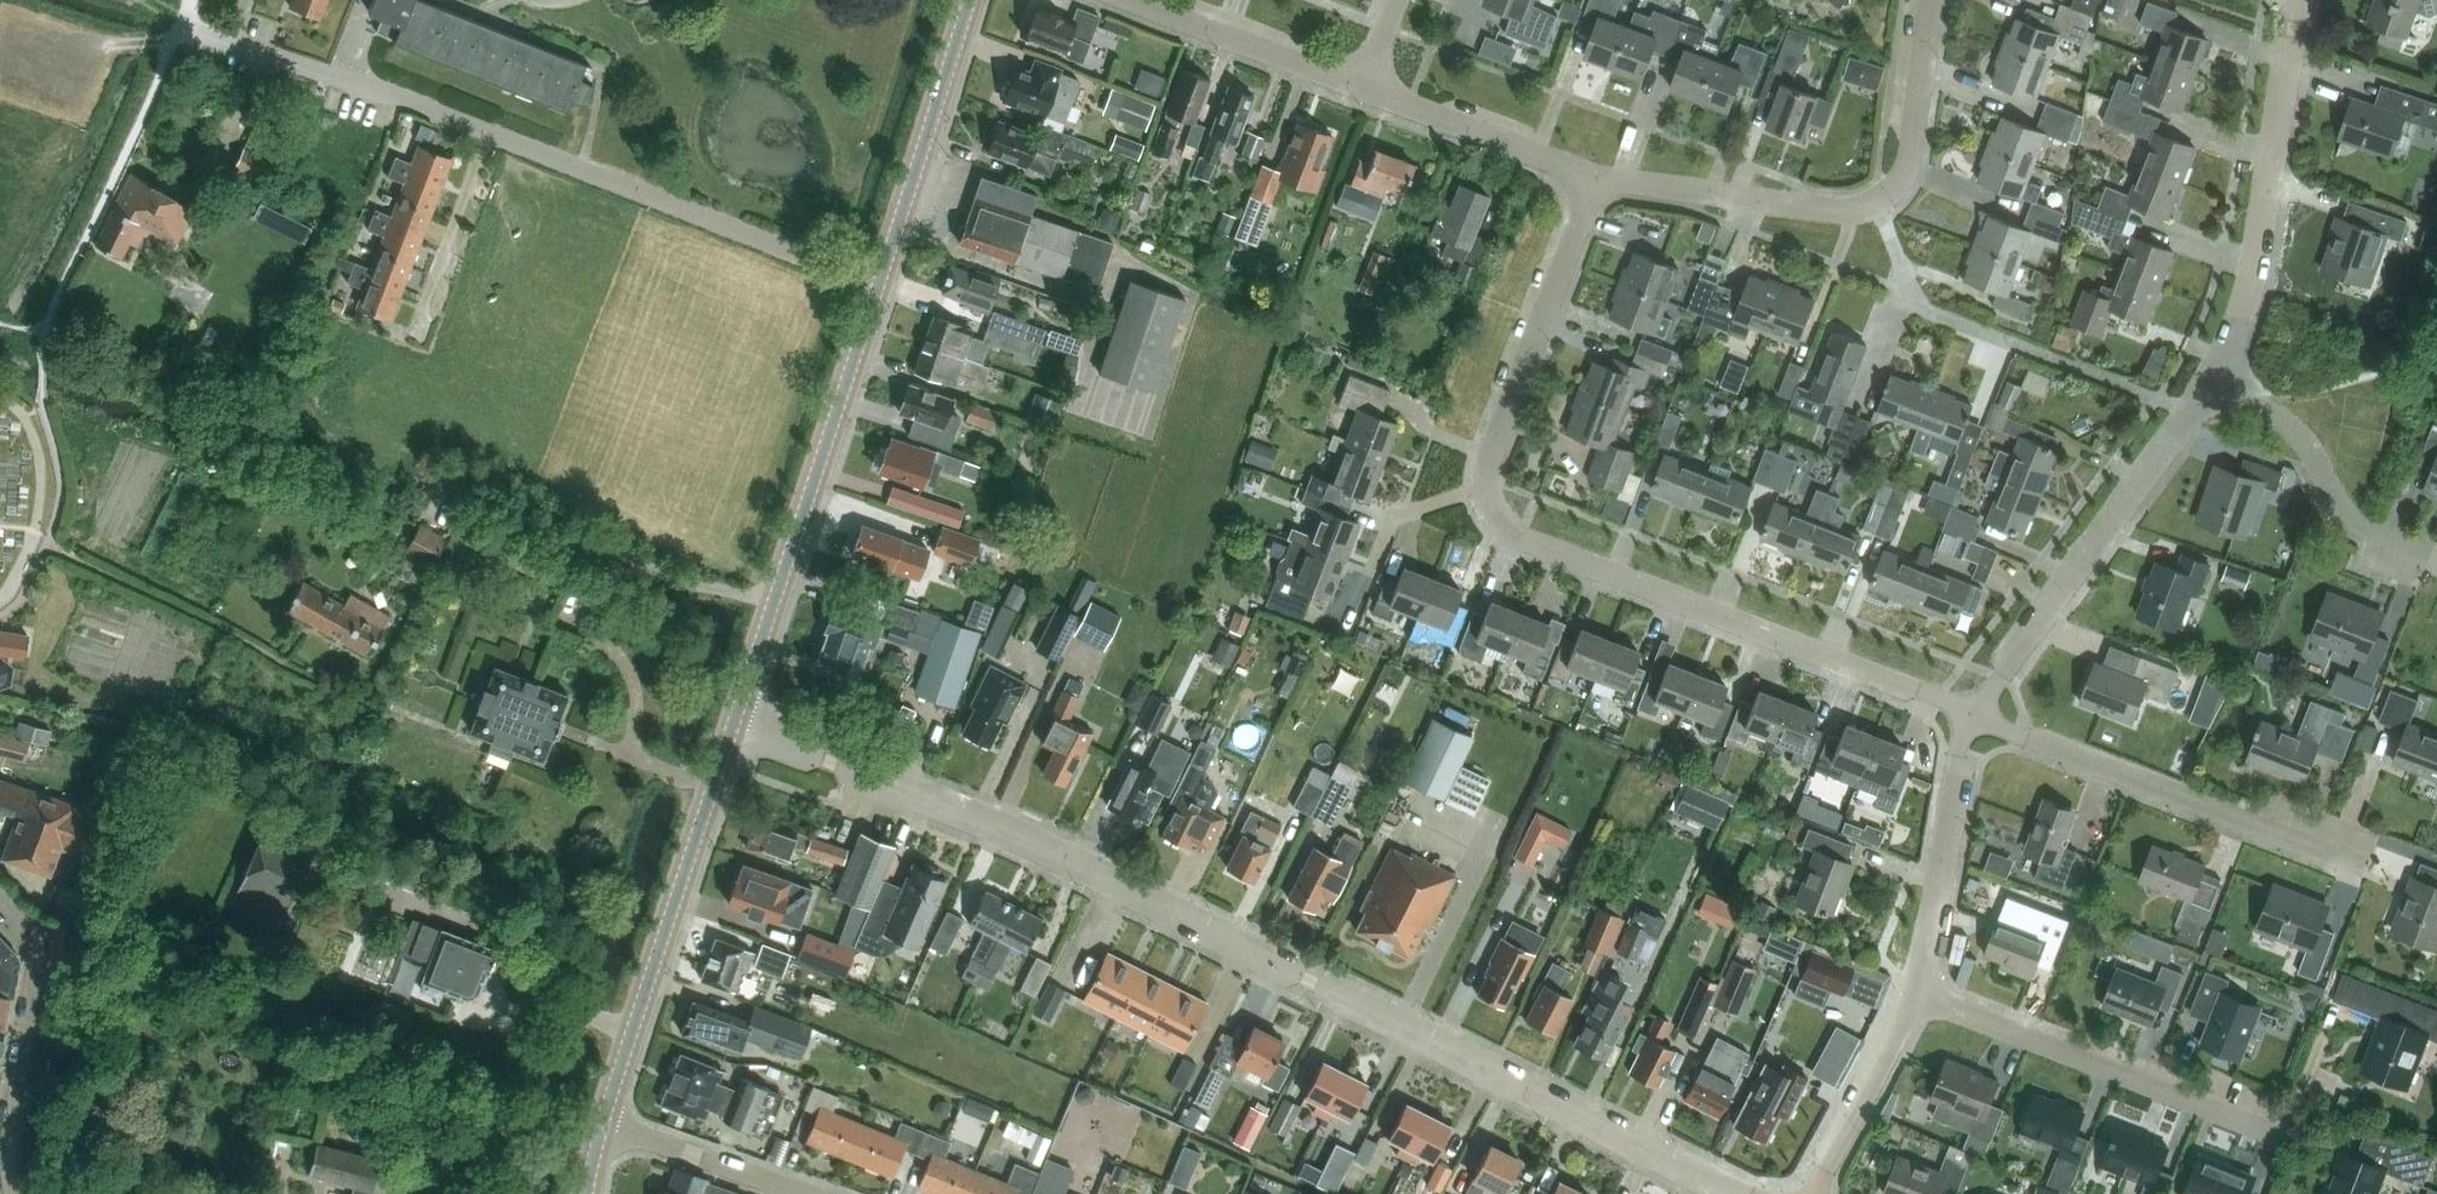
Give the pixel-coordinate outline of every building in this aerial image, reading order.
[(290,7),(319,19),(327,0),(293,0),(290,7)] [(368,10),(382,16),(396,21),(402,23),(394,43),(567,111),(571,100),(586,104),(591,85),(580,79),(585,65),(426,0),(372,0),(368,10)] [(1521,16),(1513,36),(1546,48),(1558,16),(1532,4),(1534,0),(1486,0),(1485,2),(1521,16)] [(1629,27),(1615,22),(1621,0),(1590,0),(1584,16),(1599,22),(1586,56),(1614,67),(1629,27)] [(2101,13),(2121,21),(2129,0),(2106,0),(2101,13)] [(2406,35),(2416,38),(2416,37),(2407,34),(2416,9),(2430,13),(2435,11),(2436,6),(2436,0),(2372,0),(2365,20),(2383,27),(2378,41),(2401,49),(2406,35)] [(2196,75),(2209,40),(2173,27),(2178,12),(2149,1),(2141,22),(2165,31),(2154,60),(2196,75)] [(2088,30),(2093,15),(2061,3),(2056,17),(2088,30)] [(1081,63),(1099,16),(1077,8),(1072,21),(1036,8),(1024,38),(1061,52),(1063,57),(1081,63)] [(1670,50),(1681,20),(1655,10),(1644,33),(1629,27),(1614,67),(1643,78),(1656,44),(1670,50)] [(390,37),(396,21),(382,16),(376,32),(390,37)] [(2083,43),(2088,30),(2056,17),(2051,31),(2018,18),(2012,35),(2008,33),(2002,49),(2048,66),(2060,35),(2083,43)] [(1719,47),(1704,42),(1708,30),(1681,20),(1670,50),(1684,55),(1672,89),(1700,99),(1715,60),(1714,59),(1719,47)] [(1495,59),(1502,41),(1486,35),(1480,53),(1495,59)] [(1756,82),(1767,53),(1741,43),(1730,65),(1715,60),(1700,99),(1729,110),(1742,76),(1756,82)] [(1776,70),(1795,77),(1804,53),(1785,46),(1776,70)] [(2036,98),(2048,66),(2002,49),(1996,65),(2000,66),(1994,82),(2036,98)] [(1858,84),(1865,60),(1850,56),(1843,79),(1858,84)] [(1058,71),(1058,70),(1059,69),(1035,60),(1030,74),(1015,68),(1004,99),(1044,114),(1064,122),(1080,80),(1058,71)] [(2183,110),(2196,75),(2154,60),(2148,76),(2136,71),(2132,84),(2119,79),(2111,100),(2141,111),(2146,96),(2183,110)] [(1163,77),(1140,68),(1133,87),(1156,96),(1163,77)] [(1193,122),(1209,79),(1182,69),(1151,153),(1166,159),(1170,148),(1178,128),(1174,127),(1178,118),(1191,123),(1193,124),(1193,122)] [(1253,94),(1226,83),(1207,133),(1208,134),(1200,156),(1196,155),(1189,174),(1206,180),(1222,138),(1235,143),(1245,117),(1244,116),(1253,94)] [(1774,110),(1768,126),(1802,139),(1810,118),(1826,124),(1834,102),(1818,96),(1791,86),(1784,83),(1774,110)] [(2425,99),(2394,89),(2386,111),(2355,100),(2342,141),(2389,157),(2402,117),(2436,129),(2436,103),(2425,99)] [(1131,96),(1122,122),(1144,131),(1154,105),(1131,96)] [(2161,118),(2141,111),(2111,100),(2104,121),(2152,139),(2141,167),(2182,182),(2196,148),(2156,133),(2161,118)] [(2074,128),(2079,114),(2047,102),(2042,116),(2074,128)] [(2069,142),(2074,128),(2042,116),(2037,129),(2004,117),(1998,133),(1994,132),(1988,148),(2034,165),(2046,133),(2069,142)] [(1048,174),(1060,142),(1038,134),(1037,136),(998,121),(987,151),(1026,166),(1027,166),(1048,174)] [(1332,135),(1295,121),(1281,156),(1279,155),(1274,168),(1260,163),(1240,218),(1262,226),(1280,179),(1315,192),(1323,170),(1319,169),(1332,135)] [(1191,123),(1184,144),(1196,148),(1204,126),(1193,122),(1193,124),(1191,123)] [(427,142),(427,141),(432,130),(432,129),(421,124),(415,138),(427,142)] [(1263,137),(1248,131),(1238,155),(1253,161),(1263,137)] [(1097,146),(1065,134),(1056,158),(1088,170),(1097,146)] [(1109,150),(1137,161),(1143,145),(1115,134),(1109,150)] [(243,147),(234,167),(258,179),(267,159),(243,147)] [(441,186),(451,159),(418,147),(412,163),(395,157),(391,166),(441,186)] [(2028,180),(2034,165),(1988,148),(1982,164),(1985,165),(1980,180),(2033,201),(2033,199),(2036,200),(2041,186),(2028,180)] [(1359,161),(1354,173),(1350,184),(1345,182),(1336,206),(1373,220),(1386,185),(1404,191),(1413,166),(1375,151),(1369,165),(1359,161)] [(431,213),(441,186),(391,166),(387,176),(404,183),(398,200),(431,213)] [(2169,217),(2182,182),(2141,167),(2131,195),(2106,186),(2099,207),(2128,218),(2133,204),(2169,217)] [(177,244),(195,210),(131,173),(95,244),(121,259),(129,243),(137,247),(147,228),(177,244)] [(1097,289),(1113,242),(1030,215),(1037,195),(981,176),(959,243),(1097,289)] [(2063,179),(2058,185),(2061,192),(2068,193),(2073,187),(2070,180),(2063,179)] [(1443,204),(1431,233),(1445,239),(1440,253),(1458,260),(1448,287),(1442,305),(1458,311),(1464,295),(1475,267),(1462,262),(1473,234),(1488,196),(1458,184),(1449,207),(1443,204)] [(1149,193),(1134,187),(1127,206),(1142,212),(1149,193)] [(2065,212),(2036,200),(2033,199),(2033,201),(2028,213),(2060,226),(2060,225),(2065,212)] [(2128,218),(2099,207),(2098,208),(2075,199),(2073,223),(2091,230),(2091,229),(2112,237),(2108,247),(2127,254),(2120,271),(2161,287),(2174,252),(2133,236),(2133,237),(2123,233),(2128,218)] [(421,240),(431,213),(398,200),(392,216),(375,210),(371,220),(421,240)] [(2339,218),(2322,268),(2370,285),(2387,235),(2401,240),(2407,221),(2368,208),(2352,202),(2346,221),(2339,218)] [(254,216),(266,222),(272,209),(261,203),(254,216)] [(1101,209),(1097,221),(1100,228),(1108,231),(1115,228),(1119,215),(1116,209),(1108,206),(1101,209)] [(1228,236),(1235,217),(1222,212),(1215,232),(1228,236)] [(2060,225),(2060,226),(2028,213),(2023,227),(1990,215),(1984,231),(1980,229),(1974,245),(2020,262),(2032,231),(2064,243),(2067,228),(2060,225)] [(411,266),(421,240),(371,220),(367,229),(384,236),(378,253),(411,266)] [(2421,248),(2423,249),(2430,251),(2434,240),(2424,237),(2421,248)] [(2008,294),(2020,262),(1974,245),(1968,261),(1972,263),(1965,279),(1999,291),(1993,305),(2026,318),(2032,303),(2008,294)] [(1393,258),(1373,251),(1368,265),(1388,273),(1393,258)] [(1667,301),(1679,269),(1636,252),(1630,268),(1626,267),(1620,283),(1667,301)] [(378,253),(371,269),(338,256),(335,266),(351,272),(400,292),(411,266),(378,253)] [(987,312),(999,278),(977,270),(976,274),(951,265),(941,292),(966,301),(965,305),(987,312)] [(2054,292),(2059,278),(2042,271),(2037,286),(2054,292)] [(2148,321),(2161,287),(2120,271),(2113,289),(2103,285),(2099,295),(2085,290),(2073,322),(2102,334),(2112,308),(2148,321)] [(390,319),(400,292),(351,272),(347,282),(364,289),(357,306),(390,319)] [(1767,331),(1785,284),(1769,278),(1768,282),(1752,276),(1745,293),(1718,283),(1709,308),(1723,313),(1717,328),(1745,339),(1750,325),(1767,331)] [(1706,315),(1709,308),(1718,283),(1702,277),(1690,310),(1706,315)] [(1154,391),(1185,299),(1129,280),(1099,372),(1154,391)] [(1662,316),(1667,301),(1620,283),(1614,299),(1618,300),(1612,316),(1655,332),(1662,316)] [(1798,343),(1815,300),(1799,294),(1800,290),(1785,284),(1767,331),(1798,343)] [(1314,308),(1297,300),(1290,315),(1307,323),(1314,308)] [(1711,345),(1717,328),(1723,313),(1709,308),(1706,315),(1697,340),(1711,345)] [(1041,344),(1046,329),(993,311),(988,325),(1041,344)] [(1041,344),(988,325),(983,340),(970,336),(972,329),(933,316),(923,344),(981,364),(989,343),(1014,352),(1012,356),(1034,364),(1041,344)] [(1858,416),(1842,410),(1867,344),(1835,332),(1827,354),(1824,352),(1818,369),(1820,370),(1812,393),(1829,399),(1821,420),(1838,426),(1827,456),(1841,461),(1844,455),(1846,448),(1858,416)] [(1669,364),(1675,350),(1643,338),(1638,352),(1669,364)] [(989,366),(981,364),(923,344),(914,371),(940,380),(940,381),(969,391),(973,379),(983,382),(989,366)] [(1687,355),(1675,350),(1669,364),(1682,369),(1687,355)] [(1666,372),(1669,364),(1638,352),(1633,365),(1616,358),(1612,368),(1595,361),(1589,377),(1585,376),(1579,392),(1626,410),(1636,384),(1645,388),(1651,372),(1664,377),(1666,372)] [(1797,387),(1805,366),(1791,361),(1779,393),(1793,398),(1797,387)] [(1699,371),(1688,366),(1683,378),(1694,383),(1699,371)] [(1383,462),(1398,425),(1379,418),(1390,390),(1349,375),(1338,403),(1358,410),(1347,440),(1330,433),(1328,440),(1383,462)] [(1919,427),(1934,388),(1922,383),(1921,386),(1892,375),(1878,411),(1917,426),(1919,427)] [(2022,386),(2007,380),(1997,404),(2013,410),(2022,386)] [(909,384),(899,412),(913,417),(907,435),(949,450),(961,417),(948,412),(953,400),(909,384)] [(1803,416),(1812,393),(1797,387),(1793,398),(1788,410),(1803,416)] [(1959,442),(1973,406),(1945,395),(1945,392),(1934,388),(1919,427),(1917,426),(1909,449),(1923,455),(1931,431),(1959,442)] [(1061,402),(1033,392),(1022,423),(1050,433),(1061,402)] [(1613,444),(1626,410),(1579,392),(1573,407),(1577,409),(1568,431),(1599,443),(1585,478),(1621,491),(1636,452),(1613,444)] [(992,429),(998,412),(972,403),(966,420),(992,429)] [(1670,448),(1683,417),(1669,411),(1657,443),(1670,448)] [(1859,453),(1872,421),(1858,416),(1846,448),(1859,453)] [(2043,494),(2048,480),(2046,479),(2057,450),(2046,445),(2046,447),(2034,442),(2039,429),(2008,417),(2002,431),(2020,438),(2013,455),(1997,448),(1988,472),(2004,478),(2043,494)] [(2434,424),(2419,463),(2436,470),(2427,492),(2436,496),(2436,425),(2434,424)] [(958,475),(963,460),(934,450),(933,451),(920,446),(919,448),(891,439),(888,448),(887,448),(879,469),(922,484),(931,460),(942,464),(940,469),(958,475)] [(1269,470),(1277,449),(1250,440),(1242,460),(1269,470)] [(1369,499),(1383,462),(1328,440),(1325,448),(1341,455),(1330,483),(1311,475),(1305,489),(1342,503),(1347,490),(1369,499)] [(1768,485),(1780,454),(1766,448),(1754,480),(1768,485)] [(1960,489),(1972,457),(1959,452),(1946,484),(1960,489)] [(1781,491),(1793,459),(1780,454),(1768,485),(1781,491)] [(1709,471),(1708,470),(1668,455),(1658,480),(1657,479),(1653,491),(1682,502),(1681,504),(1694,509),(1709,471)] [(2276,490),(2282,472),(2245,458),(2239,476),(2215,468),(2198,518),(2246,534),(2263,485),(2276,490)] [(1750,487),(1728,478),(1731,470),(1711,462),(1708,470),(1709,471),(1694,509),(1708,514),(1709,512),(1738,523),(1742,512),(1741,511),(1750,487)] [(1849,481),(1854,468),(1841,463),(1836,476),(1849,481)] [(1805,492),(1810,476),(1792,470),(1787,486),(1805,492)] [(2043,494),(2004,478),(1988,472),(1983,485),(1999,491),(1988,519),(2013,529),(2012,531),(2023,535),(2035,506),(2037,507),(2043,494)] [(1877,534),(1895,488),(1882,482),(1863,528),(1877,534)] [(1891,539),(1903,507),(1908,493),(1895,488),(1877,534),(1891,539)] [(1337,516),(1342,503),(1305,489),(1300,502),(1320,510),(1306,545),(1306,546),(1345,561),(1359,524),(1337,516)] [(1860,535),(1840,527),(1844,514),(1835,511),(1840,497),(1827,492),(1823,502),(1825,503),(1804,557),(1817,562),(1818,560),(1847,571),(1852,560),(1850,559),(1860,535)] [(961,510),(912,493),(906,511),(955,528),(961,510)] [(1629,502),(1609,494),(1601,513),(1621,521),(1629,502)] [(1825,503),(1823,502),(1812,497),(1806,514),(1778,503),(1768,527),(1767,526),(1762,538),(1791,549),(1790,552),(1804,557),(1825,503)] [(1975,541),(1980,527),(1976,526),(1979,517),(1952,506),(1943,528),(1975,541)] [(489,533),(459,517),(444,547),(473,562),(489,533)] [(445,538),(417,523),(402,552),(430,567),(445,538)] [(977,539),(940,525),(931,552),(968,566),(977,539)] [(918,578),(928,550),(900,540),(900,539),(862,526),(851,555),(889,568),(891,574),(900,577),(905,573),(918,578)] [(1306,546),(1306,545),(1291,540),(1284,556),(1280,560),(1276,570),(1276,576),(1266,604),(1302,618),(1312,591),(1331,598),(1345,561),(1306,546)] [(1928,567),(1927,566),(1934,549),(1922,545),(1915,562),(1887,550),(1877,575),(1876,575),(1871,586),(1900,598),(1900,600),(1913,605),(1928,567)] [(1986,582),(1999,551),(1986,545),(1973,577),(1986,582)] [(2198,596),(2210,564),(2182,554),(2177,569),(2158,562),(2138,615),(2178,629),(2191,593),(2198,596)] [(2250,574),(2226,565),(2220,579),(2244,589),(2250,574)] [(1984,589),(1969,583),(1928,567),(1913,605),(1926,611),(1927,608),(1956,620),(1961,608),(1974,613),(1984,589)] [(1417,616),(1432,579),(1402,568),(1397,581),(1385,577),(1371,613),(1390,620),(1395,607),(1415,615),(1417,616)] [(1453,645),(1467,609),(1455,604),(1460,590),(1432,579),(1417,616),(1415,615),(1406,638),(1415,642),(1424,618),(1439,624),(1434,638),(1453,645)] [(382,626),(388,615),(350,594),(344,605),(302,581),(287,610),(367,654),(383,626),(382,626)] [(1017,608),(1027,589),(1013,582),(1003,601),(1017,608)] [(2332,592),(2314,640),(2362,659),(2355,677),(2373,684),(2390,640),(2372,634),(2381,611),(2332,592)] [(911,632),(918,613),(888,602),(881,620),(865,614),(863,620),(833,609),(825,631),(827,632),(817,660),(836,667),(835,668),(858,676),(868,647),(874,649),(879,635),(902,644),(906,630),(911,632)] [(1504,650),(1519,613),(1490,602),(1484,616),(1473,611),(1458,647),(1459,655),(1480,663),(1484,654),(1501,661),(1505,650),(1504,650)] [(1079,614),(1055,603),(1032,649),(1055,660),(1079,614)] [(1075,633),(1106,648),(1121,618),(1090,603),(1075,633)] [(1014,610),(1001,604),(979,649),(992,655),(1014,610)] [(1248,616),(1236,612),(1229,630),(1241,634),(1248,616)] [(1540,679),(1554,643),(1543,638),(1548,624),(1519,613),(1504,650),(1505,650),(1527,659),(1522,672),(1540,679)] [(941,620),(921,677),(959,689),(978,633),(941,620)] [(1595,677),(1609,640),(1580,629),(1574,643),(1563,638),(1548,674),(1567,682),(1572,668),(1595,677)] [(31,634),(0,630),(0,652),(27,656),(31,634)] [(1354,641),(1362,645),(1367,634),(1358,631),(1354,641)] [(1221,638),(1211,660),(1229,668),(1239,647),(1221,638)] [(1609,640),(1595,677),(1617,686),(1612,699),(1630,706),(1644,670),(1633,666),(1638,652),(1609,640)] [(2167,703),(2180,671),(2142,656),(2134,677),(2096,662),(2081,702),(2133,722),(2144,694),(2167,703)] [(1284,671),(1299,678),(1305,664),(1290,657),(1284,671)] [(10,683),(12,667),(1,658),(0,658),(0,687),(10,683)] [(1682,712),(1696,675),(1667,664),(1662,677),(1650,673),(1636,709),(1654,716),(1660,703),(1682,712)] [(1005,724),(1026,684),(990,666),(970,706),(974,708),(962,732),(989,746),(1001,722),(1005,724)] [(542,759),(568,695),(495,667),(486,690),(485,689),(478,708),(479,709),(470,731),(493,740),(489,750),(509,758),(513,748),(542,759)] [(2210,673),(2205,687),(2226,695),(2233,682),(2210,673)] [(1717,741),(1732,705),(1720,700),(1725,686),(1696,675),(1682,712),(1704,720),(1699,733),(1717,741)] [(1078,761),(1092,732),(1067,720),(1078,698),(1077,697),(1083,685),(1068,678),(1062,690),(1051,713),(1056,716),(1042,744),(1053,749),(1042,773),(1064,784),(1076,760),(1078,761)] [(2351,683),(2345,699),(2367,708),(2374,692),(2351,683)] [(1772,738),(1787,702),(1757,690),(1752,704),(1740,700),(1726,736),(1745,743),(1750,730),(1771,738),(1772,738)] [(2410,724),(2419,700),(2391,690),(2379,721),(2406,732),(2394,762),(2436,779),(2436,734),(2410,724)] [(1169,703),(1147,692),(1132,723),(1155,734),(1169,703)] [(2355,729),(2341,724),(2346,713),(2312,700),(2298,735),(2263,721),(2248,760),(2303,781),(2315,751),(2342,761),(2355,729)] [(1808,767),(1822,731),(1810,727),(1816,713),(1787,702),(1772,738),(1771,738),(1765,752),(1777,756),(1781,747),(1793,752),(1789,760),(1808,767)] [(1471,737),(1430,718),(1401,781),(1442,800),(1471,737)] [(51,730),(17,721),(13,734),(47,744),(51,730)] [(1854,786),(1874,736),(1845,724),(1840,738),(1828,734),(1814,770),(1854,786)] [(1601,740),(1616,746),(1620,736),(1605,730),(1601,740)] [(31,740),(6,734),(6,736),(0,734),(0,751),(26,758),(31,740)] [(1891,813),(1909,765),(1898,761),(1903,747),(1874,736),(1854,786),(1877,795),(1872,806),(1891,813)] [(1123,773),(1106,806),(1132,819),(1133,816),(1146,823),(1161,793),(1167,796),(1178,775),(1189,751),(1161,738),(1147,767),(1131,759),(1123,773)] [(1206,771),(1205,770),(1214,753),(1198,745),(1164,812),(1171,815),(1162,834),(1188,847),(1192,840),(1207,848),(1223,818),(1208,810),(1216,793),(1211,781),(1203,777),(1206,771)] [(1329,776),(1329,775),(1311,766),(1290,806),(1310,816),(1329,776)] [(1342,799),(1348,785),(1329,776),(1310,816),(1323,823),(1337,796),(1342,799)] [(1910,782),(1919,786),(1921,780),(1912,777),(1910,782)] [(110,817),(0,780),(0,811),(16,817),(1,859),(51,876),(51,875),(62,879),(71,853),(95,861),(110,817)] [(1726,801),(1684,783),(1673,809),(1714,827),(1726,801)] [(1817,803),(1799,796),(1793,813),(1810,819),(1817,803)] [(2063,888),(2077,851),(2063,846),(2075,815),(2043,802),(2026,848),(2044,854),(2035,878),(2063,888)] [(1269,848),(1281,826),(1250,810),(1233,844),(1236,846),(1226,866),(1254,881),(1270,849),(1269,848)] [(1536,812),(1514,856),(1533,865),(1545,840),(1554,821),(1536,812)] [(842,864),(847,849),(757,818),(746,848),(786,862),(791,846),(842,864)] [(1844,821),(1840,831),(1860,839),(1863,829),(1844,821)] [(285,914),(317,844),(268,822),(236,892),(285,914)] [(1846,885),(1853,866),(1845,862),(1851,845),(1808,828),(1801,846),(1814,851),(1794,901),(1831,915),(1843,884),(1846,885)] [(868,909),(894,846),(860,832),(834,895),(868,909)] [(1314,911),(1321,896),(1331,901),(1360,845),(1341,836),(1331,856),(1313,847),(1287,897),(1314,911)] [(2221,879),(2203,872),(2206,865),(2153,845),(2140,880),(2191,900),(2177,937),(2196,945),(2204,923),(2221,879)] [(1428,930),(1455,876),(1410,853),(1408,857),(1391,848),(1359,909),(1365,911),(1355,930),(1374,940),(1374,941),(1388,949),(1388,947),(1408,957),(1423,928),(1428,930)] [(760,914),(798,927),(811,889),(788,881),(789,880),(743,864),(737,880),(736,880),(728,903),(744,908),(744,910),(760,915),(760,914)] [(916,949),(946,880),(935,875),(938,870),(925,864),(923,870),(912,865),(902,889),(881,880),(853,947),(871,954),(876,956),(881,955),(885,954),(890,951),(893,948),(895,945),(898,940),(916,949)] [(2422,864),(2415,881),(2411,880),(2392,928),(2436,945),(2436,869),(2422,864)] [(2317,979),(2335,933),(2318,926),(2326,904),(2278,885),(2260,930),(2308,948),(2299,972),(2317,979)] [(973,983),(1013,905),(984,890),(968,922),(983,931),(960,976),(973,983)] [(1713,919),(1712,921),(1730,929),(1740,908),(1722,900),(1716,912),(1713,919)] [(1776,908),(1760,901),(1754,915),(1769,922),(1776,908)] [(1025,952),(1041,919),(1013,905),(973,983),(986,989),(1009,944),(1025,952)] [(2055,958),(2066,929),(2069,920),(2042,909),(2032,934),(2027,932),(2033,918),(2004,906),(1985,954),(2016,966),(2014,972),(2031,979),(2041,952),(2055,958)] [(1596,907),(1581,943),(1586,946),(1601,952),(1603,953),(1618,917),(1616,916),(1602,910),(1596,907)] [(962,919),(945,910),(927,947),(944,955),(962,919)] [(1767,937),(1771,927),(1749,918),(1745,928),(1767,937)] [(1501,940),(1504,941),(1492,964),(1489,962),(1483,975),(1485,976),(1476,994),(1503,1007),(1512,989),(1514,990),(1542,935),(1511,920),(1501,940)] [(1646,931),(1626,922),(1614,950),(1635,958),(1646,931)] [(75,940),(77,927),(55,924),(53,936),(75,940)] [(442,929),(440,935),(417,927),(407,953),(429,962),(422,981),(467,998),(477,993),(485,971),(488,972),(497,950),(442,929)] [(836,943),(805,932),(795,959),(844,977),(854,949),(850,948),(836,943)] [(6,1031),(13,999),(20,962),(18,957),(0,937),(0,1029),(6,1031)] [(738,992),(752,952),(743,948),(715,938),(701,979),(728,989),(738,992)] [(789,953),(761,943),(752,966),(780,977),(789,953)] [(1851,968),(1808,951),(1797,978),(1841,995),(1851,968)] [(1140,969),(1107,953),(1083,1000),(1116,1017),(1140,969)] [(1050,964),(1034,956),(1017,989),(1033,997),(1050,964)] [(1736,1015),(1755,969),(1731,959),(1712,1005),(1736,1015)] [(1569,971),(1563,968),(1550,961),(1540,983),(1539,983),(1533,996),(1535,997),(1525,1019),(1554,1033),(1571,998),(1559,992),(1569,971)] [(2169,1011),(2184,973),(2162,965),(2156,982),(2119,968),(2104,1007),(2149,1025),(2157,1006),(2169,1011)] [(1116,1017),(1148,1033),(1172,986),(1140,969),(1116,1017)] [(2244,1057),(2263,1011),(2223,996),(2229,980),(2207,971),(2194,1003),(2216,1011),(2204,1041),(2244,1057)] [(2436,1040),(2436,1008),(2344,972),(2333,999),(2381,1017),(2364,1060),(2362,1067),(2410,1085),(2429,1037),(2436,1040)] [(1629,1009),(1613,1001),(1622,984),(1600,973),(1582,1010),(1588,1013),(1573,1043),(1604,1059),(1629,1009)] [(1675,1029),(1693,1037),(1717,984),(1699,976),(1675,1029)] [(1049,1021),(1064,991),(1047,982),(1032,1012),(1049,1021)] [(1172,986),(1148,1033),(1182,1050),(1206,1003),(1172,986)] [(2315,1010),(2320,996),(2305,990),(2302,998),(2304,1007),(2315,1010)] [(828,1010),(832,999),(818,994),(814,1005),(828,1010)] [(801,1058),(811,1028),(754,1007),(748,1022),(693,1001),(681,1033),(738,1054),(744,1037),(801,1058)] [(1657,1086),(1674,1051),(1658,1043),(1669,1022),(1656,1015),(1645,1036),(1637,1032),(1629,1047),(1638,1052),(1628,1071),(1657,1086)] [(1236,1061),(1229,1075),(1240,1081),(1247,1066),(1266,1075),(1261,1084),(1275,1091),(1287,1067),(1273,1060),(1283,1042),(1253,1027),(1245,1044),(1236,1061)] [(1717,1116),(1731,1088),(1730,1088),(1739,1070),(1748,1054),(1716,1037),(1699,1071),(1698,1071),(1684,1100),(1717,1116)] [(1107,1040),(1100,1053),(1111,1059),(1118,1046),(1107,1040)] [(774,1121),(783,1098),(769,1092),(770,1090),(742,1078),(737,1090),(718,1083),(723,1071),(680,1054),(661,1103),(670,1107),(664,1121),(673,1125),(679,1110),(703,1120),(708,1109),(722,1115),(720,1119),(753,1133),(760,1116),(774,1121)] [(1748,1054),(1739,1070),(1746,1074),(1755,1057),(1748,1054)] [(1992,1140),(2004,1110),(1989,1104),(1999,1081),(1973,1071),(1974,1068),(1948,1059),(1941,1076),(1945,1077),(1936,1101),(1976,1116),(1970,1132),(1992,1140)] [(1322,1116),(1344,1073),(1322,1062),(1304,1096),(1317,1103),(1313,1112),(1322,1116)] [(1764,1064),(1750,1092),(1733,1125),(1765,1141),(1779,1113),(1787,1117),(1806,1078),(1782,1065),(1779,1072),(1764,1064)] [(1223,1073),(1209,1065),(1192,1101),(1206,1108),(1223,1073)] [(1349,1119),(1367,1084),(1344,1073),(1322,1116),(1331,1121),(1336,1112),(1349,1119)] [(863,1125),(831,1112),(837,1096),(811,1085),(802,1109),(817,1115),(806,1141),(849,1159),(863,1125)] [(1091,1090),(1086,1087),(1076,1091),(1075,1096),(1077,1103),(1083,1105),(1091,1102),(1094,1096),(1091,1090)] [(2089,1141),(2075,1135),(2084,1111),(2037,1093),(2022,1132),(2062,1147),(2047,1186),(2061,1192),(2062,1192),(2066,1193),(2068,1193),(2089,1141)] [(1298,1106),(1282,1097),(1266,1128),(1283,1136),(1298,1106)] [(974,1116),(979,1103),(968,1098),(962,1112),(974,1116)] [(936,1103),(932,1111),(934,1117),(940,1120),(946,1117),(950,1108),(948,1102),(942,1100),(936,1103)] [(1256,1101),(1253,1107),(1264,1113),(1267,1107),(1256,1101)] [(1405,1158),(1427,1115),(1405,1104),(1387,1139),(1400,1145),(1396,1154),(1405,1158)] [(1191,1105),(1181,1122),(1192,1128),(1201,1110),(1191,1105)] [(1432,1161),(1449,1126),(1427,1115),(1405,1158),(1414,1163),(1419,1154),(1432,1161)] [(916,1155),(925,1132),(900,1122),(894,1138),(863,1125),(849,1159),(892,1176),(902,1149),(916,1155)] [(2173,1176),(2159,1171),(2168,1147),(2142,1137),(2143,1134),(2118,1125),(2111,1142),(2115,1143),(2106,1167),(2146,1182),(2141,1193),(2166,1193),(2173,1176)] [(975,1171),(944,1158),(950,1142),(925,1132),(916,1155),(929,1160),(918,1187),(936,1193),(965,1193),(975,1171)] [(1036,1133),(1030,1148),(1026,1159),(1039,1165),(1050,1140),(1036,1133)] [(2386,1172),(2422,1185),(2433,1158),(2367,1133),(2356,1160),(2339,1154),(2323,1193),(2377,1193),(2386,1172)] [(1375,1142),(1363,1136),(1351,1158),(1364,1165),(1375,1142)] [(372,1191),(373,1191),(381,1160),(316,1143),(308,1174),(353,1185),(351,1193),(371,1193),(372,1191)] [(1354,1153),(1335,1143),(1321,1171),(1304,1162),(1297,1176),(1332,1193),(1333,1193),(1354,1153)] [(1199,1152),(1181,1145),(1166,1182),(1184,1189),(1199,1152)] [(1952,1193),(1957,1193),(1972,1154),(1951,1145),(1940,1172),(1899,1156),(1885,1193),(1939,1193),(1941,1190),(1952,1193)] [(1519,1161),(1488,1146),(1472,1178),(1473,1178),(1465,1193),(1480,1193),(1485,1184),(1503,1193),(1519,1161)] [(2252,1174),(2204,1155),(2189,1193),(2244,1193),(2252,1174)] [(1063,1193),(1073,1170),(1045,1159),(1039,1173),(1031,1193),(1064,1193),(1063,1193)] [(1415,1169),(1401,1162),(1395,1174),(1409,1181),(1415,1169)] [(1039,1173),(1014,1163),(1006,1184),(975,1171),(965,1193),(1031,1193),(1039,1173)] [(1426,1185),(1440,1192),(1451,1170),(1438,1163),(1426,1185)] [(1122,1184),(1127,1170),(1115,1166),(1110,1179),(1122,1184)] [(706,1183),(707,1180),(675,1169),(667,1192),(665,1192),(664,1193),(739,1193),(706,1183)] [(1558,1180),(1551,1193),(1585,1193),(1558,1180)] [(2047,1186),(2039,1183),(2035,1193),(2061,1193),(2061,1192),(2047,1186)]
